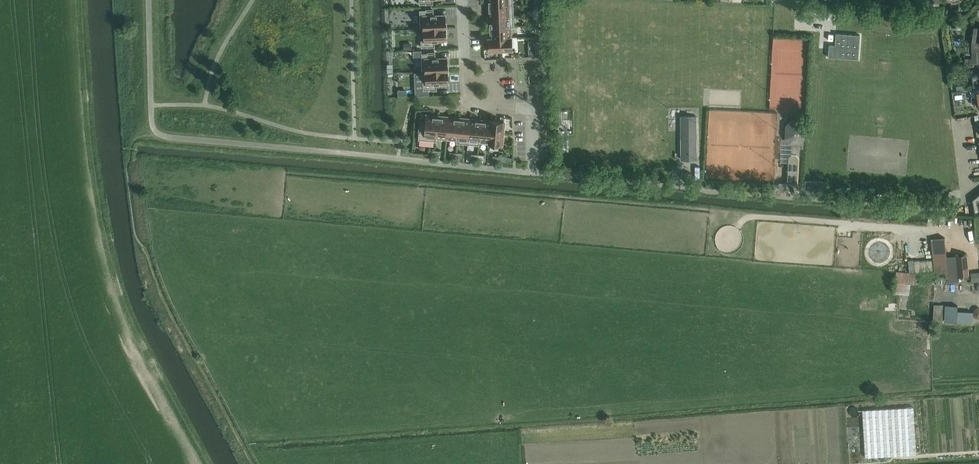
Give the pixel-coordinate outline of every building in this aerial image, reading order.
[(510,5),(488,6),(489,12),(489,17),(510,16),(514,16),(514,11),(513,5),(510,5)] [(433,10),(420,10),(421,29),(424,29),(446,28),(445,15),(433,16),(433,10)] [(510,16),(489,17),(489,22),(489,28),(511,27),(514,27),(514,21),(514,16),(510,16)] [(490,36),(489,36),(489,38),(501,38),(512,37),(511,37),(511,31),(511,27),(489,28),(490,32),(490,36)] [(965,58),(965,62),(969,62),(978,63),(978,28),(974,27),(972,42),(972,51),(972,58),(965,58)] [(425,40),(421,40),(422,47),(435,47),(434,41),(446,40),(446,28),(424,29),(425,40)] [(829,45),(828,57),(835,58),(859,59),(861,35),(836,34),(835,45),(829,45)] [(501,38),(489,38),(489,41),(490,51),(490,52),(501,51),(512,51),(512,50),(512,40),(512,37),(501,38)] [(423,71),(448,70),(447,58),(435,59),(435,53),(422,53),(423,71)] [(448,70),(423,71),(423,90),(436,89),(436,83),(448,83),(448,70)] [(420,122),(419,139),(429,140),(436,141),(436,138),(436,137),(436,133),(438,116),(431,116),(427,115),(426,122),(420,122)] [(436,137),(436,138),(440,138),(447,139),(449,117),(442,117),(438,116),(436,133),(436,137)] [(682,159),(698,159),(697,116),(681,116),(682,159)] [(449,117),(447,139),(450,139),(457,139),(458,140),(460,118),(452,118),(449,117)] [(457,139),(457,143),(460,143),(468,144),(469,141),(470,119),(466,119),(463,118),(460,118),(458,140),(457,139)] [(469,141),(468,144),(471,144),(479,145),(480,142),(479,142),(481,120),(473,119),(470,119),(469,141)] [(481,120),(479,142),(480,142),(482,142),(489,142),(489,143),(490,142),(491,132),(492,121),(491,121),(484,120),(481,120)] [(804,148),(805,126),(800,120),(792,120),(786,125),(785,138),(790,144),(792,144),(791,154),(788,156),(787,183),(798,183),(800,157),(797,154),(797,152),(800,152),(800,148),(804,148)] [(504,122),(492,121),(491,132),(503,133),(504,122)] [(489,143),(490,143),(491,143),(492,143),(499,144),(502,144),(503,133),(491,132),(490,142),(489,143)] [(805,181),(804,193),(827,194),(827,192),(827,181),(805,180),(805,181)] [(944,237),(932,239),(934,259),(935,272),(935,273),(947,272),(948,281),(959,280),(959,275),(958,271),(958,268),(947,269),(946,256),(944,237)] [(966,254),(957,255),(958,268),(958,271),(959,275),(966,274),(967,278),(969,278),(966,254)] [(914,260),(908,261),(909,273),(915,272),(915,273),(921,272),(922,273),(933,272),(932,260),(920,261),(920,260),(914,261),(914,260)] [(909,273),(897,271),(895,293),(909,295),(910,283),(914,284),(914,282),(937,284),(937,283),(945,283),(946,275),(939,275),(938,275),(909,273)] [(973,323),(973,313),(973,311),(958,311),(958,305),(934,304),(933,320),(973,323)] [(865,457),(917,454),(914,406),(863,409),(865,457)]
